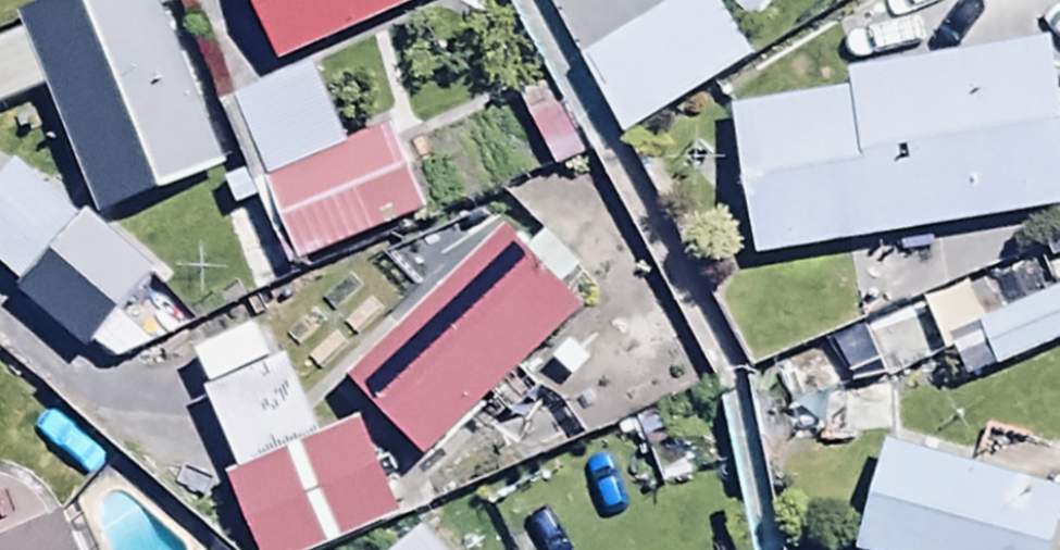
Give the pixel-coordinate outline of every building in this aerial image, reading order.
[(157,0),(28,0),(8,8),(16,27),(0,33),(0,101),(43,84),(94,214),(222,163),(157,0)] [(273,57),(414,0),(251,0),(273,57)] [(577,51),(623,130),(748,58),(714,0),(665,0),(577,51)] [(750,19),(768,0),(729,0),(750,19)] [(750,254),(1059,205),(1059,120),(1047,38),(851,69),(852,80),(726,100),(750,254)] [(340,137),(312,62),(216,98),(243,168),(222,176),(232,201),(256,192),(284,266),(424,212),(388,119),(340,137)] [(544,75),(513,91),(547,158),(578,143),(544,75)] [(80,205),(77,209),(12,153),(0,168),(0,278),(83,350),(89,344),(109,362),(182,328),(137,288),(154,270),(80,205)] [(524,246),(504,224),(344,373),(421,456),(487,395),(507,417),(541,385),(522,363),(582,307),(558,281),(579,261),(547,226),(524,246)] [(979,322),(982,330),(949,345),(966,385),(1059,343),(1059,286),(979,322)] [(202,388),(232,465),(221,469),(253,549),(306,549),(398,514),(359,412),(314,430),(285,356),(202,388)] [(886,434),(852,547),(863,549),(1052,549),(1059,523),(1059,484),(886,434)] [(52,508),(0,530),(0,549),(70,549),(52,508)] [(382,549),(437,549),(414,523),(382,549)]
